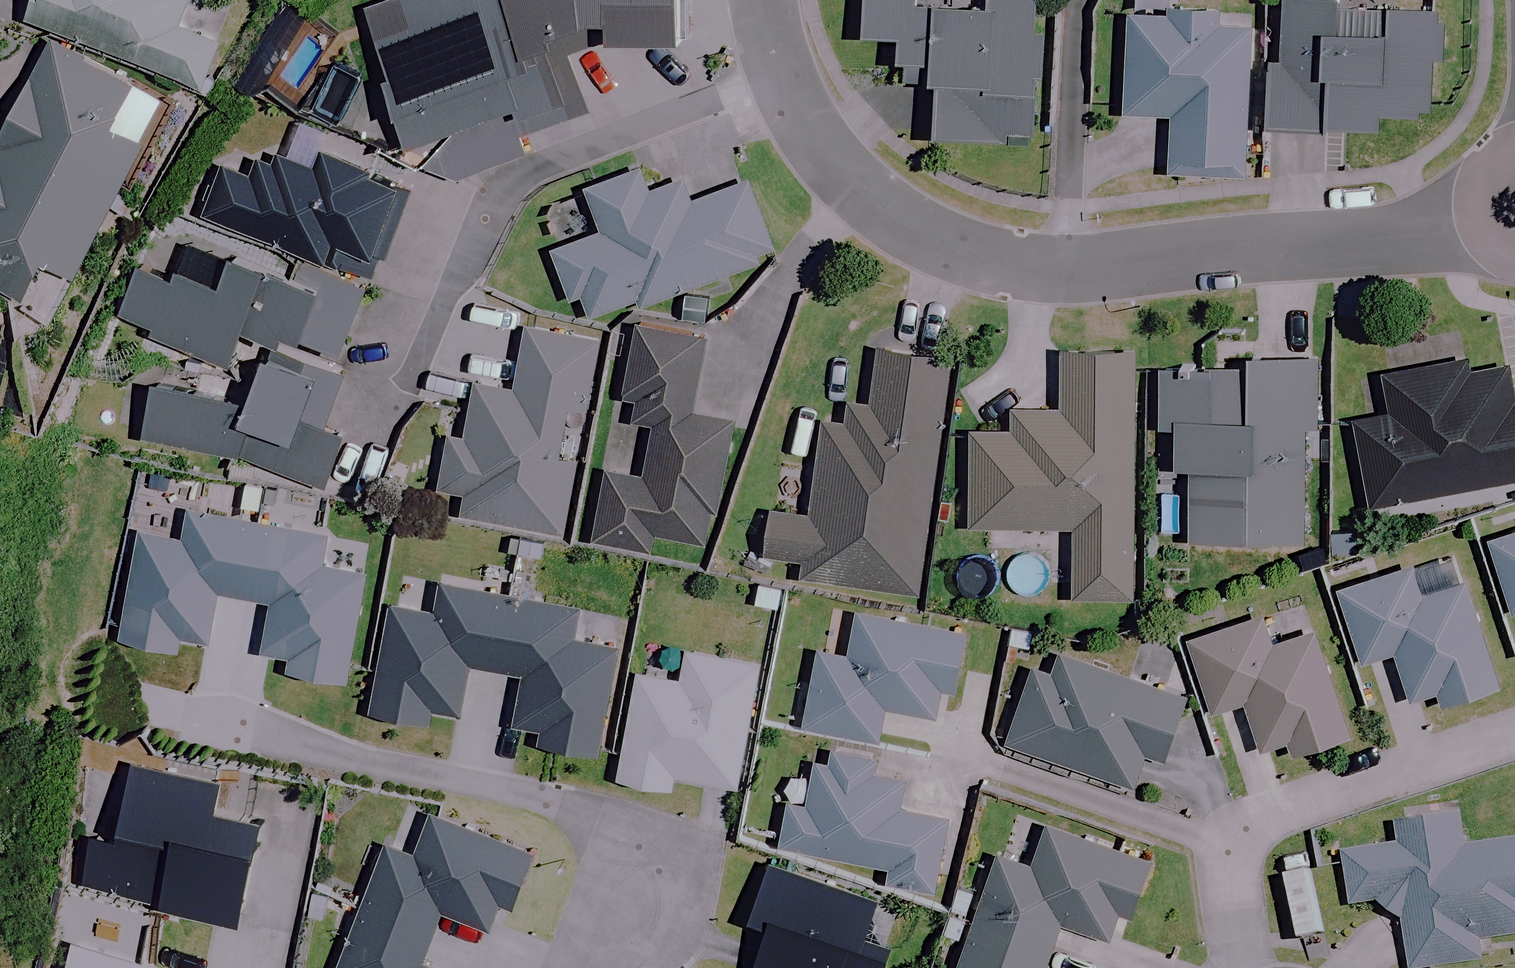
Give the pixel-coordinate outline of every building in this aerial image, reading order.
[(24,17),(201,86),(218,40),(176,24),(185,0),(31,0),(24,17)] [(674,0),(394,0),(404,27),(364,43),(404,147),(517,104),(521,115),(575,95),(571,51),(609,36),(677,29),(674,0)] [(1005,139),(1006,131),(1029,132),(1035,0),(857,0),(855,35),(895,37),(892,81),(930,83),(928,135),(1005,139)] [(1275,58),(1267,58),(1266,126),(1377,129),(1377,113),(1425,114),(1426,57),(1437,57),(1438,5),(1383,4),(1382,33),(1331,32),(1331,0),(1277,0),(1275,58)] [(1131,117),(1131,132),(1165,132),(1165,159),(1244,161),(1247,15),(1217,14),(1217,5),(1122,3),(1119,117),(1131,117)] [(43,37),(0,123),(0,289),(54,316),(140,143),(109,127),(132,82),(43,37)] [(253,154),(249,166),(223,156),(201,213),(326,260),(335,236),(377,252),(401,187),(367,174),(369,167),(316,147),(309,166),(274,152),(271,161),(253,154)] [(661,186),(653,164),(581,190),(595,228),(545,246),(564,298),(574,295),(583,318),(633,300),(635,307),(757,262),(752,250),(765,245),(741,180),(685,201),(677,181),(661,186)] [(289,276),(229,254),(215,291),(137,262),(115,318),(229,361),(241,331),(279,346),(283,334),(338,355),(363,288),(294,261),(289,276)] [(630,322),(618,392),(628,394),(623,419),(649,424),(640,472),(604,466),(592,541),(650,551),(652,536),(707,545),(729,417),(689,410),(702,335),(630,322)] [(465,382),(460,410),(455,434),(440,431),(429,488),(461,494),(457,514),(560,533),(574,461),(556,457),(566,406),(583,409),(597,338),(521,324),(508,391),(465,382)] [(947,356),(873,346),(862,423),(816,417),(803,515),(766,510),(759,555),(799,560),(797,577),(915,593),(947,356)] [(1125,598),(1129,348),(1057,347),(1056,409),(1008,409),(1008,429),(967,429),(966,525),(1069,527),(1069,597),(1125,598)] [(1499,352),(1380,374),(1387,412),(1348,419),(1364,508),(1514,480),(1514,401),(1508,402),(1499,352)] [(261,355),(249,404),(149,380),(136,437),(242,462),(286,472),(327,482),(339,432),(329,429),(343,367),(299,356),(297,364),(261,355)] [(1306,363),(1147,366),(1148,429),(1168,429),(1169,467),(1184,467),(1185,540),(1300,539),(1299,428),(1307,428),(1306,363)] [(184,509),(179,536),(131,527),(112,639),(205,655),(216,592),(269,601),(258,666),(344,681),(362,574),(319,567),(325,532),(184,509)] [(1486,540),(1508,613),(1514,611),(1514,531),(1486,540)] [(1431,693),(1434,706),(1493,687),(1460,583),(1422,595),(1413,563),(1335,588),(1359,664),(1388,654),(1403,702),(1431,693)] [(606,614),(576,610),(577,601),(436,583),(433,611),(384,604),(370,714),(459,726),(467,668),(518,675),(509,740),(601,752),(615,646),(602,644),(606,614)] [(800,726),(879,740),(883,715),(929,723),(935,689),(951,692),(962,631),(853,612),(845,655),(814,649),(800,726)] [(1281,747),(1285,757),(1344,737),(1310,630),(1266,645),(1257,616),(1183,641),(1206,713),(1240,702),(1257,755),(1281,747)] [(735,785),(754,662),(754,656),(677,644),(676,650),(645,646),(641,671),(632,669),(615,780),(670,788),(671,775),(735,785)] [(1039,653),(1034,667),(1028,665),(1002,747),(1131,788),(1141,755),(1161,761),(1183,691),(1053,650),(1051,657),(1039,653)] [(874,770),(876,759),(826,748),(823,760),(809,757),(806,770),(801,769),(794,800),(787,799),(777,847),(804,852),(886,870),(883,882),(929,892),(945,818),(892,807),(899,776),(874,770)] [(128,761),(118,841),(88,837),(80,896),(163,906),(156,967),(240,967),(259,814),(217,809),(222,773),(128,761)] [(1372,900),(1396,915),(1406,967),(1424,967),(1487,955),(1484,940),(1514,934),(1514,838),(1465,848),(1458,812),(1385,827),(1388,840),(1338,850),(1349,904),(1372,900)] [(338,967),(433,967),(424,965),(441,916),(499,936),(529,851),(426,815),(412,856),(381,845),(338,967)] [(1058,924),(1118,945),(1147,859),(1043,823),(1029,864),(994,852),(953,967),(1043,967),(1058,924)] [(765,862),(747,917),(762,922),(747,967),(877,967),(887,938),(897,906),(765,862)] [(60,941),(54,967),(140,967),(142,958),(60,941)]
